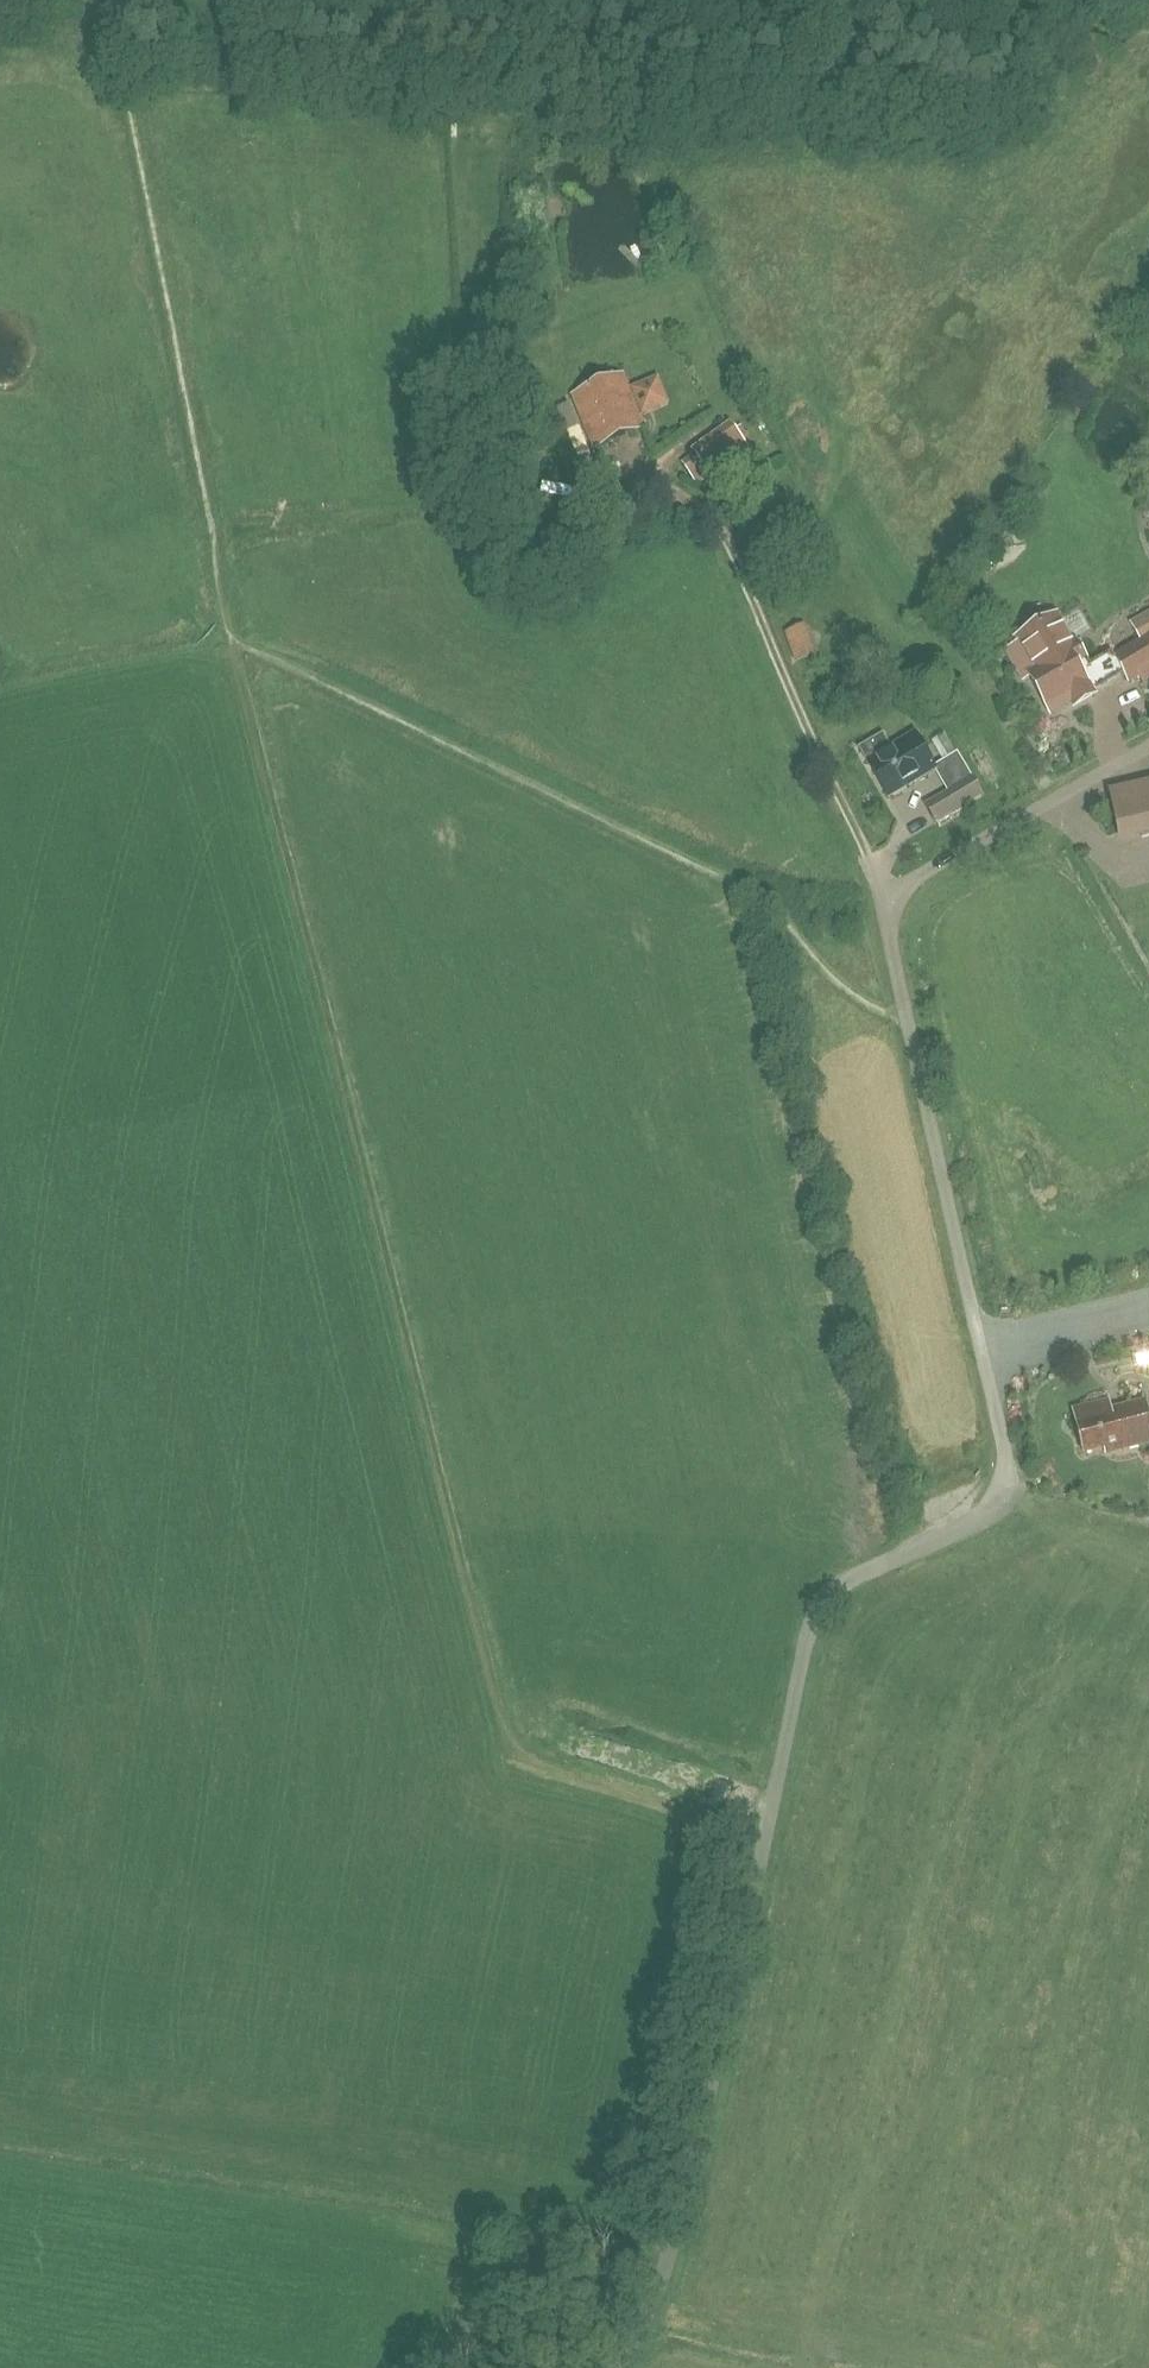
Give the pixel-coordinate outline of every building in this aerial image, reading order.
[(643,427),(622,374),(575,393),(596,446),(643,427)] [(570,410),(561,414),(572,442),(582,438),(570,410)] [(716,485),(753,457),(729,427),(681,461),(697,487),(711,477),(716,485)] [(1130,619),(1140,639),(1148,634),(1148,610),(1130,619)] [(1072,644),(1057,616),(1017,637),(1012,640),(1015,645),(1003,651),(1022,683),(1031,678),(1047,705),(1067,693),(1074,706),(1093,695),(1090,690),(1109,680),(1102,666),(1092,671),(1076,642),(1072,644)] [(804,622),(784,629),(795,660),(815,653),(804,622)] [(1148,668),(1148,637),(1115,657),(1128,680),(1148,668)] [(945,732),(930,740),(939,759),(955,751),(945,732)] [(888,794),(933,767),(915,734),(869,760),(888,794)] [(947,791),(971,777),(957,753),(933,767),(947,791)] [(971,777),(947,791),(925,804),(935,821),(981,794),(971,777)] [(1113,788),(1122,834),(1148,829),(1148,780),(1113,788)] [(1084,1453),(1123,1444),(1125,1451),(1148,1445),(1148,1421),(1145,1403),(1089,1417),(1087,1409),(1074,1413),(1077,1425),(1084,1453)]
